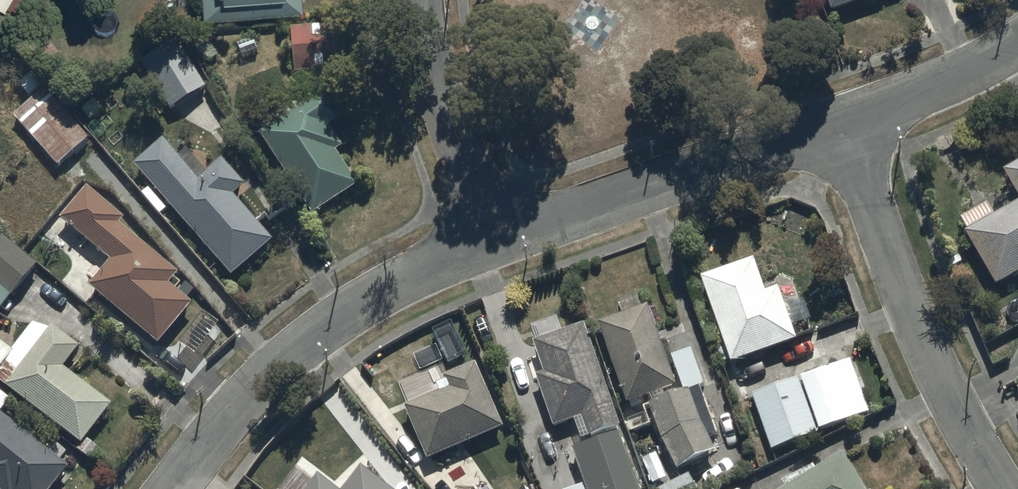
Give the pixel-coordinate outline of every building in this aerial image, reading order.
[(5,13),(12,0),(0,0),(0,11),(5,13)] [(202,22),(299,15),(298,0),(201,0),(202,22)] [(831,20),(879,3),(878,0),(824,0),(831,20)] [(293,36),(297,81),(345,77),(341,32),(293,36)] [(175,47),(140,67),(170,118),(205,97),(175,47)] [(45,95),(13,123),(57,174),(89,147),(45,95)] [(324,98),(258,140),(311,222),(356,193),(335,159),(343,154),(329,133),(341,125),(324,98)] [(163,145),(132,171),(230,286),(273,250),(234,204),(245,195),(221,167),(206,179),(188,159),(180,166),(163,145)] [(961,232),(992,286),(1017,271),(1017,159),(999,170),(1016,200),(961,232)] [(110,267),(88,293),(159,352),(192,312),(170,294),(178,284),(119,234),(123,228),(86,197),(62,226),(110,267)] [(1,246),(0,247),(0,320),(37,274),(1,246)] [(755,254),(699,274),(731,360),(797,336),(778,283),(767,287),(755,254)] [(632,430),(652,422),(644,405),(649,403),(657,420),(676,465),(714,452),(692,389),(704,385),(691,346),(666,354),(648,302),(599,319),(625,403),(621,404),(632,430)] [(533,338),(538,354),(523,359),(531,382),(541,379),(560,438),(584,430),(588,442),(565,449),(576,484),(560,488),(640,488),(586,320),(533,338)] [(80,454),(112,413),(64,376),(80,356),(38,324),(12,358),(0,349),(0,392),(80,454)] [(851,356),(751,392),(770,447),(871,411),(851,356)] [(407,401),(428,455),(505,424),(479,357),(444,371),(450,384),(407,401)] [(0,422),(0,488),(59,488),(69,477),(0,422)] [(842,446),(770,488),(868,488),(842,446)] [(361,464),(342,488),(317,469),(302,488),(394,488),(361,464)] [(689,470),(650,488),(651,488),(697,488),(689,470)]
